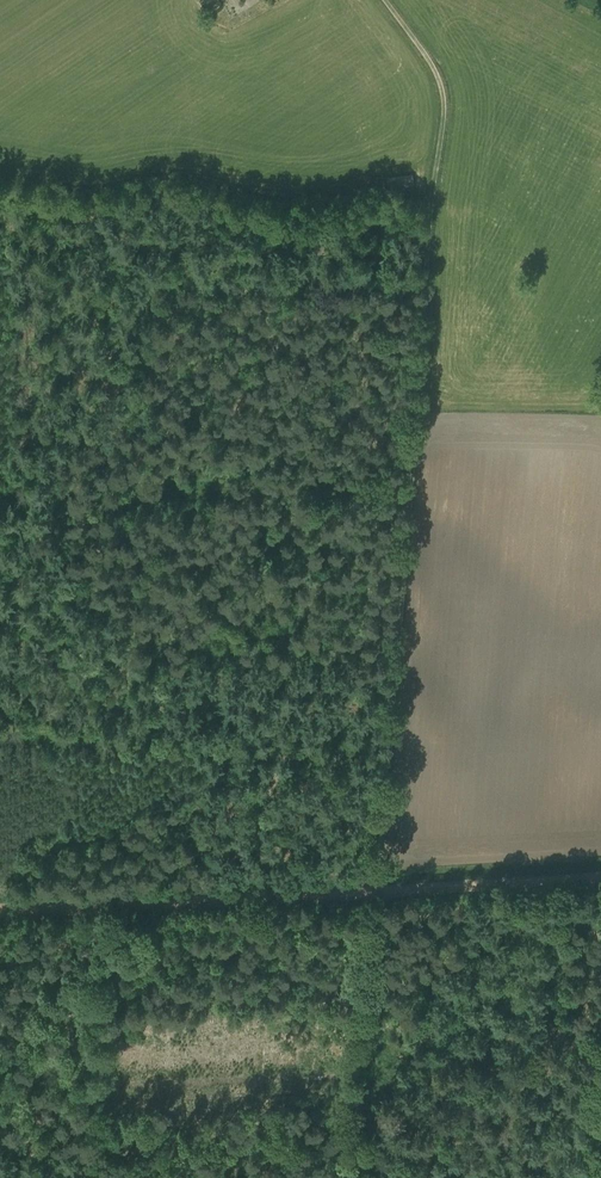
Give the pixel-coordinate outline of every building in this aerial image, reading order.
[(200,1),(206,11),(220,3),(219,0),(201,0),(200,1)] [(386,177),(388,188),(414,184),(413,174),(386,177)]
